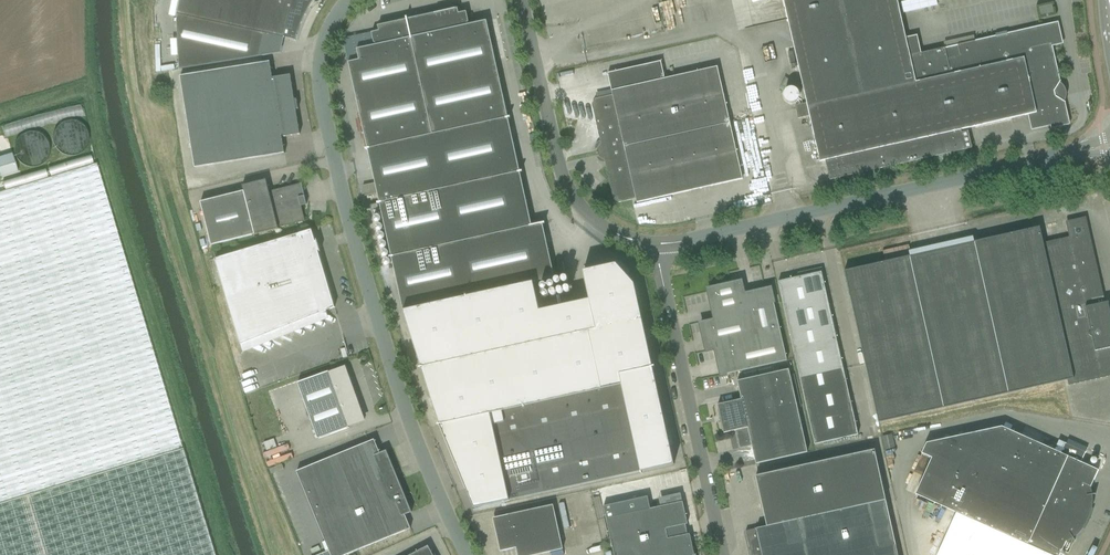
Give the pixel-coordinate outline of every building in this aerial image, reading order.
[(176,14),(179,69),(258,57),(263,33),(284,38),(285,37),(295,40),(301,24),(309,8),(311,4),(314,0),(180,0),(176,14)] [(1064,102),(1066,91),(1060,82),(1061,81),(1060,81),(1058,83),(1049,44),(1057,43),(1059,39),(1057,28),(1053,26),(975,43),(975,41),(910,56),(897,0),(783,0),(806,103),(795,105),(798,118),(809,116),(820,162),(825,160),(829,180),(972,148),(968,131),(961,132),(961,130),(1029,115),(1029,117),(1031,117),(1032,125),(1036,127),(1052,123),(1055,125),(1064,123),(1066,120),(1062,101),(1065,103),(1064,102)] [(1040,17),(1054,14),(1052,5),(1038,8),(1040,17)] [(359,60),(348,62),(403,311),(406,320),(422,369),(428,387),(440,425),(474,508),(503,502),(674,465),(642,319),(634,284),(616,264),(583,271),(590,300),(540,311),(533,282),(555,277),(558,276),(554,276),(542,224),(544,223),(532,226),(486,21),(468,25),(467,22),(468,22),(466,12),(459,13),(457,8),(378,26),(379,31),(372,32),(374,43),(375,43),(376,45),(357,49),(359,60)] [(294,100),(290,75),(274,77),(274,79),(272,79),(270,61),(259,63),(180,76),(188,122),(297,104),(297,99),(294,100)] [(595,99),(592,104),(596,125),(600,143),(597,149),(597,151),(598,153),(730,123),(717,67),(665,79),(661,61),(619,71),(623,88),(612,90),(612,89),(611,89),(612,95),(595,99)] [(300,134),(296,109),(298,109),(297,104),(188,122),(195,168),(284,153),(282,135),(283,135),(284,137),(300,134)] [(730,123),(598,153),(598,155),(599,157),(604,160),(608,178),(613,199),(618,203),(636,199),(637,203),(743,179),(740,168),(730,123)] [(17,172),(12,154),(0,157),(0,177),(17,172)] [(182,449),(96,164),(0,192),(0,554),(214,554),(182,449)] [(307,204),(306,201),(304,191),(302,183),(300,183),(298,184),(271,191),(272,192),(269,193),(266,179),(242,185),(243,191),(200,202),(211,245),(278,229),(278,228),(305,221),(302,209),(301,206),(307,204)] [(364,184),(365,195),(375,194),(374,183),(364,184)] [(373,215),(380,214),(377,204),(370,205),(373,215)] [(844,271),(878,423),(1062,381),(1073,379),(1074,384),(1109,376),(1109,313),(1108,303),(1108,302),(1102,303),(1087,239),(1090,236),(1086,222),(1083,220),(1069,223),(1067,226),(1070,240),(1066,246),(1056,240),(1043,243),(1039,227),(973,241),(975,247),(911,261),(910,256),(844,271)] [(311,230),(215,259),(240,345),(251,340),(258,343),(261,336),(269,339),(272,332),(279,335),(282,328),(289,331),(292,324),(299,327),(303,320),(310,323),(313,315),(320,319),(323,312),(335,307),(318,251),(319,251),(320,252),(317,239),(316,240),(316,241),(315,242),(311,230)] [(825,284),(824,278),(822,267),(812,270),(812,273),(808,273),(807,271),(797,273),(798,277),(778,282),(815,445),(858,435),(855,421),(856,420),(853,404),(851,405),(845,377),(846,377),(843,361),(842,362),(835,334),(837,334),(833,318),(832,318),(824,284),(825,284)] [(774,304),(773,299),(770,288),(744,294),(741,281),(708,289),(714,317),(774,304)] [(706,349),(780,332),(774,304),(714,317),(715,320),(700,323),(706,349)] [(787,361),(780,332),(706,349),(706,351),(715,349),(721,375),(787,361)] [(345,368),(329,373),(329,371),(298,383),(318,439),(349,427),(348,426),(364,420),(353,393),(345,368)] [(799,415),(789,369),(748,378),(737,381),(741,399),(717,405),(723,428),(724,433),(736,430),(799,415)] [(807,452),(799,415),(736,430),(740,448),(752,446),(756,464),(767,461),(807,452)] [(915,494),(956,513),(937,554),(1060,554),(1066,541),(1072,538),(1078,534),(1083,528),(1086,522),(1089,515),(1092,508),(1093,501),(1092,494),(1090,487),(1098,470),(1080,462),(1085,452),(1084,451),(1077,448),(1075,447),(1066,443),(1061,453),(1002,427),(926,443),(922,453),(932,458),(915,494)] [(882,437),(885,450),(895,448),(892,435),(882,437)] [(277,447),(274,438),(264,442),(267,450),(277,447)] [(364,444),(297,471),(331,554),(346,554),(411,528),(405,515),(412,512),(386,450),(380,453),(374,440),(364,444)] [(875,450),(756,476),(767,526),(745,531),(751,554),(898,554),(875,450)] [(1084,463),(1101,466),(1103,456),(1086,453),(1084,463)] [(603,506),(614,554),(694,554),(690,534),(687,534),(685,524),(687,524),(683,501),(639,511),(637,499),(603,506)] [(553,505),(495,518),(502,551),(516,548),(518,554),(536,554),(563,549),(553,505)] [(428,546),(411,554),(433,554),(428,546)]
